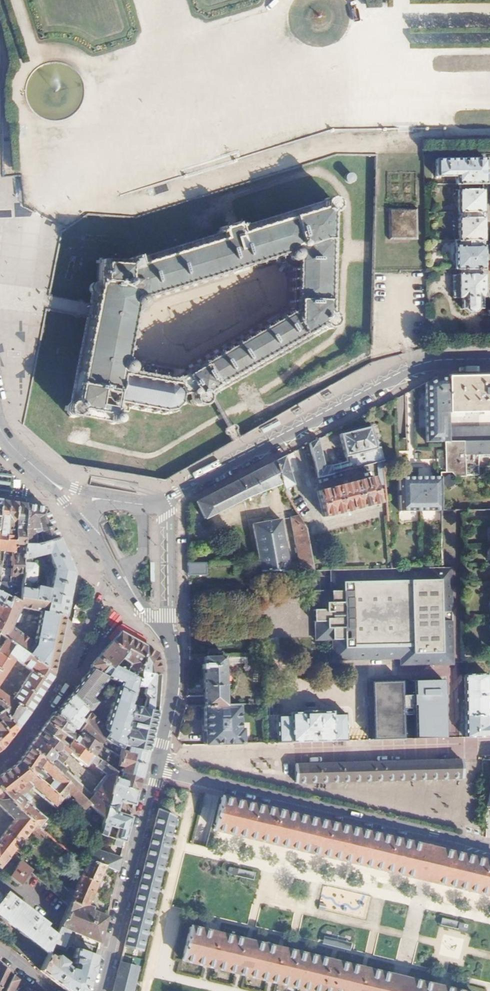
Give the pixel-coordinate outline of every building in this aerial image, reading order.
[(484,159),(434,159),(435,177),(454,176),(454,185),(458,185),(479,184),(484,184),(484,159)] [(357,181),(356,179),(354,177),(352,176),(349,176),(347,178),(346,181),(347,183),(349,185),(351,186),(354,186),(356,184),(357,181)] [(458,190),(457,190),(457,213),(458,213),(475,213),(476,213),(479,213),(482,213),(481,190),(479,190),(479,184),(458,185),(458,190)] [(91,296),(90,296),(89,305),(88,310),(88,311),(69,403),(68,403),(67,406),(64,405),(63,410),(66,410),(65,414),(68,414),(67,417),(72,418),(73,415),(75,415),(76,414),(106,420),(107,423),(110,425),(113,425),(116,423),(117,420),(116,417),(114,415),(115,410),(129,413),(131,409),(140,411),(140,413),(142,414),(143,411),(154,413),(153,417),(155,418),(156,415),(156,414),(162,415),(162,418),(164,418),(164,415),(171,415),(174,414),(175,416),(176,416),(175,414),(183,407),(185,403),(184,398),(189,395),(192,400),(189,402),(191,406),(194,404),(195,406),(196,406),(198,405),(200,407),(204,404),(202,401),(204,400),(204,399),(210,394),(211,393),(214,391),(215,394),(218,393),(216,390),(232,381),(233,383),(236,382),(234,380),(248,372),(249,374),(251,373),(250,370),(266,361),(268,363),(270,362),(269,359),(285,351),(286,353),(288,351),(287,349),(302,340),(303,342),(306,341),(304,339),(313,334),(314,336),(317,335),(315,333),(322,329),(323,329),(325,327),(327,330),(331,328),(330,326),(331,325),(333,325),(333,320),(331,320),(331,317),(330,316),(330,305),(332,305),(332,303),(330,303),(330,282),(332,282),(333,279),(330,279),(330,263),(333,263),(333,260),(330,260),(331,227),(333,227),(333,225),(331,225),(331,209),(335,209),(335,205),(333,204),(333,202),(330,200),(329,201),(328,199),(323,200),(325,203),(300,210),(299,209),(297,210),(297,212),(277,218),(276,216),(273,217),(274,219),(257,224),(256,222),(253,223),(254,225),(240,229),(238,226),(236,226),(235,223),(231,224),(231,226),(222,229),(221,227),(218,228),(219,231),(217,232),(218,236),(204,240),(204,238),(201,239),(202,241),(184,246),(183,245),(181,245),(181,247),(165,252),(164,250),(161,251),(162,253),(146,258),(146,256),(143,257),(143,259),(138,261),(136,257),(126,260),(126,263),(101,261),(100,258),(98,258),(97,261),(95,261),(95,264),(98,264),(96,284),(94,283),(91,284),(89,285),(87,288),(88,292),(89,294),(91,296)] [(416,209),(386,209),(386,240),(416,241),(416,209)] [(458,219),(457,219),(457,241),(479,241),(482,241),(481,219),(480,219),(479,219),(479,213),(476,213),(475,213),(458,213),(458,219)] [(457,241),(453,241),(454,269),(459,269),(479,269),(482,269),(482,247),(479,247),(479,241),(457,241)] [(459,275),(452,276),(451,298),(460,298),(461,310),(463,309),(466,313),(474,313),(478,309),(480,309),(480,298),(483,298),(483,296),(482,275),(479,275),(479,269),(459,269),(459,275)] [(446,378),(447,414),(489,413),(489,377),(446,378)] [(446,378),(439,378),(439,413),(447,414),(446,378)] [(368,427),(338,435),(345,462),(323,467),(316,440),(307,445),(316,479),(382,464),(378,448),(374,449),(368,427)] [(447,427),(448,433),(448,442),(463,442),(489,442),(489,427),(447,427)] [(448,442),(444,442),(444,474),(451,474),(454,478),(464,477),(463,442),(448,442)] [(463,442),(464,477),(477,477),(477,468),(478,455),(489,455),(489,442),(463,442)] [(67,443),(66,451),(81,453),(83,445),(67,443)] [(284,457),(274,462),(280,485),(283,491),(288,488),(292,485),(284,457)] [(280,485),(274,462),(194,504),(203,520),(243,499),(280,485)] [(371,476),(316,491),(322,517),(378,503),(371,476)] [(435,476),(398,477),(398,510),(437,510),(435,476)] [(288,488),(283,491),(288,500),(293,498),(288,488)] [(5,502),(0,534),(0,591),(1,591),(7,552),(13,503),(5,502)] [(13,503),(7,552),(1,591),(12,596),(20,600),(20,597),(21,564),(21,548),(22,505),(13,503)] [(45,508),(22,505),(21,548),(59,539),(45,508)] [(245,517),(247,523),(261,520),(259,513),(245,517)] [(297,517),(289,518),(299,573),(312,572),(305,529),(297,517)] [(279,520),(251,525),(259,571),(280,570),(280,574),(290,573),(279,520)] [(46,611),(64,615),(73,572),(59,539),(21,548),(21,564),(20,597),(48,602),(46,611)] [(206,563),(187,563),(187,577),(206,576),(206,563)] [(314,609),(312,610),(313,616),(313,623),(314,622),(315,640),(331,640),(332,661),(398,660),(399,666),(452,664),(449,567),(441,567),(441,568),(390,570),(390,569),(329,572),(329,590),(313,590),(314,609)] [(12,596),(1,591),(0,591),(0,621),(12,596)] [(12,596),(0,621),(0,639),(3,641),(10,628),(13,620),(17,612),(20,605),(20,600),(12,596)] [(20,597),(20,600),(20,605),(42,610),(46,611),(48,602),(20,597)] [(3,641),(6,643),(53,674),(60,636),(61,627),(64,615),(46,611),(42,610),(39,622),(37,630),(33,643),(10,628),(3,641)] [(119,648),(126,653),(115,666),(123,671),(127,664),(129,665),(129,666),(133,668),(129,675),(138,680),(140,672),(146,647),(120,632),(112,642),(119,648)] [(6,643),(0,653),(0,681),(13,661),(30,672),(12,702),(27,713),(28,713),(40,696),(52,677),(53,674),(6,643)] [(158,654),(146,647),(140,672),(159,676),(159,669),(158,654)] [(222,658),(202,659),(203,705),(224,705),(222,658)] [(85,725),(80,733),(82,735),(100,747),(105,741),(110,745),(106,750),(118,758),(121,745),(131,706),(134,693),(138,680),(129,675),(123,671),(115,666),(107,676),(106,678),(118,684),(105,728),(90,714),(83,724),(85,725)] [(107,676),(92,666),(81,681),(96,692),(106,678),(107,676)] [(139,688),(144,689),(143,695),(145,697),(143,709),(155,712),(158,682),(159,676),(140,672),(138,680),(134,693),(138,694),(139,688)] [(485,675),(463,675),(464,705),(464,717),(487,716),(487,715),(485,675)] [(413,739),(445,738),(444,680),(412,681),(412,695),(402,696),(402,681),(370,682),(371,702),(372,740),(404,739),(403,715),(413,715),(413,739)] [(76,688),(56,714),(66,723),(73,728),(76,731),(81,723),(79,719),(86,711),(87,712),(90,711),(95,703),(76,688)] [(15,728),(17,730),(20,726),(28,713),(27,713),(12,702),(0,694),(0,711),(15,728)] [(224,705),(203,705),(204,744),(243,743),(242,728),(239,729),(238,705),(224,705)] [(143,709),(131,706),(121,745),(146,751),(155,712),(143,709)] [(15,728),(0,711),(0,751),(1,751),(17,730),(15,728)] [(288,715),(263,716),(263,743),(345,741),(345,714),(331,714),(331,712),(318,713),(318,711),(310,711),(301,711),(301,713),(288,713),(288,715)] [(46,724),(65,737),(72,742),(114,773),(115,771),(116,765),(103,756),(101,757),(96,753),(100,747),(82,735),(78,740),(70,733),(73,728),(66,723),(56,714),(55,713),(54,713),(46,724)] [(464,717),(465,738),(489,737),(489,725),(487,725),(487,716),(464,717)] [(46,724),(28,748),(46,764),(86,802),(91,796),(82,788),(83,787),(65,771),(64,772),(58,767),(68,754),(86,768),(90,763),(96,767),(96,769),(106,776),(94,792),(96,794),(88,804),(89,805),(103,819),(111,786),(113,776),(114,773),(72,742),(68,747),(61,743),(65,737),(46,724)] [(118,758),(116,765),(115,771),(120,773),(139,778),(146,751),(121,745),(118,758)] [(16,764),(0,774),(0,792),(15,807),(41,831),(47,824),(46,823),(44,821),(44,820),(15,794),(20,788),(26,791),(29,788),(54,809),(67,795),(74,800),(73,801),(84,810),(89,805),(88,804),(86,802),(46,764),(28,748),(16,764)] [(106,750),(103,756),(116,765),(118,758),(106,750)] [(411,762),(294,765),(295,783),(462,779),(461,760),(426,761),(411,762)] [(119,777),(113,776),(111,786),(136,792),(139,778),(120,773),(119,777)] [(114,840),(123,843),(136,792),(111,786),(103,819),(100,834),(101,835),(100,837),(104,838),(107,829),(117,832),(114,840)] [(0,792),(0,809),(14,823),(0,839),(0,866),(7,858),(6,857),(22,838),(23,839),(27,835),(38,844),(46,834),(41,831),(15,807),(0,792)] [(213,831),(423,880),(489,896),(489,862),(221,798),(213,831)] [(175,819),(159,812),(129,930),(124,948),(141,952),(175,819)] [(104,838),(100,837),(88,862),(104,867),(116,872),(120,858),(97,851),(99,845),(102,846),(104,838)] [(88,862),(87,866),(80,881),(95,887),(100,889),(102,883),(98,881),(104,867),(88,862)] [(30,872),(20,864),(8,878),(18,887),(29,873),(30,872)] [(236,869),(235,876),(252,878),(253,871),(236,869)] [(41,870),(35,878),(40,882),(47,888),(54,881),(41,870)] [(80,881),(68,907),(54,937),(51,946),(60,950),(61,948),(62,948),(68,935),(64,934),(66,930),(99,944),(102,930),(105,918),(85,909),(95,887),(80,881)] [(371,898),(323,886),(318,909),(366,921),(371,898)] [(27,939),(30,934),(31,935),(33,933),(37,936),(43,929),(45,926),(5,894),(0,899),(0,917),(27,939)] [(469,930),(470,924),(460,922),(459,928),(469,930)] [(182,961),(308,990),(455,990),(401,978),(190,928),(182,961)] [(31,935),(30,934),(27,939),(47,955),(51,946),(54,937),(43,929),(37,936),(33,933),(31,935)] [(39,971),(65,990),(86,990),(87,990),(95,957),(75,949),(72,960),(74,961),(73,966),(75,968),(74,971),(70,971),(65,967),(66,964),(56,956),(54,960),(47,955),(39,971)] [(120,964),(113,990),(132,990),(138,968),(120,964)] [(11,976),(12,974),(0,965),(0,990),(4,990),(11,976)] [(11,976),(4,990),(13,990),(18,981),(11,976)] [(260,989),(262,981),(249,977),(247,985),(260,989)]
